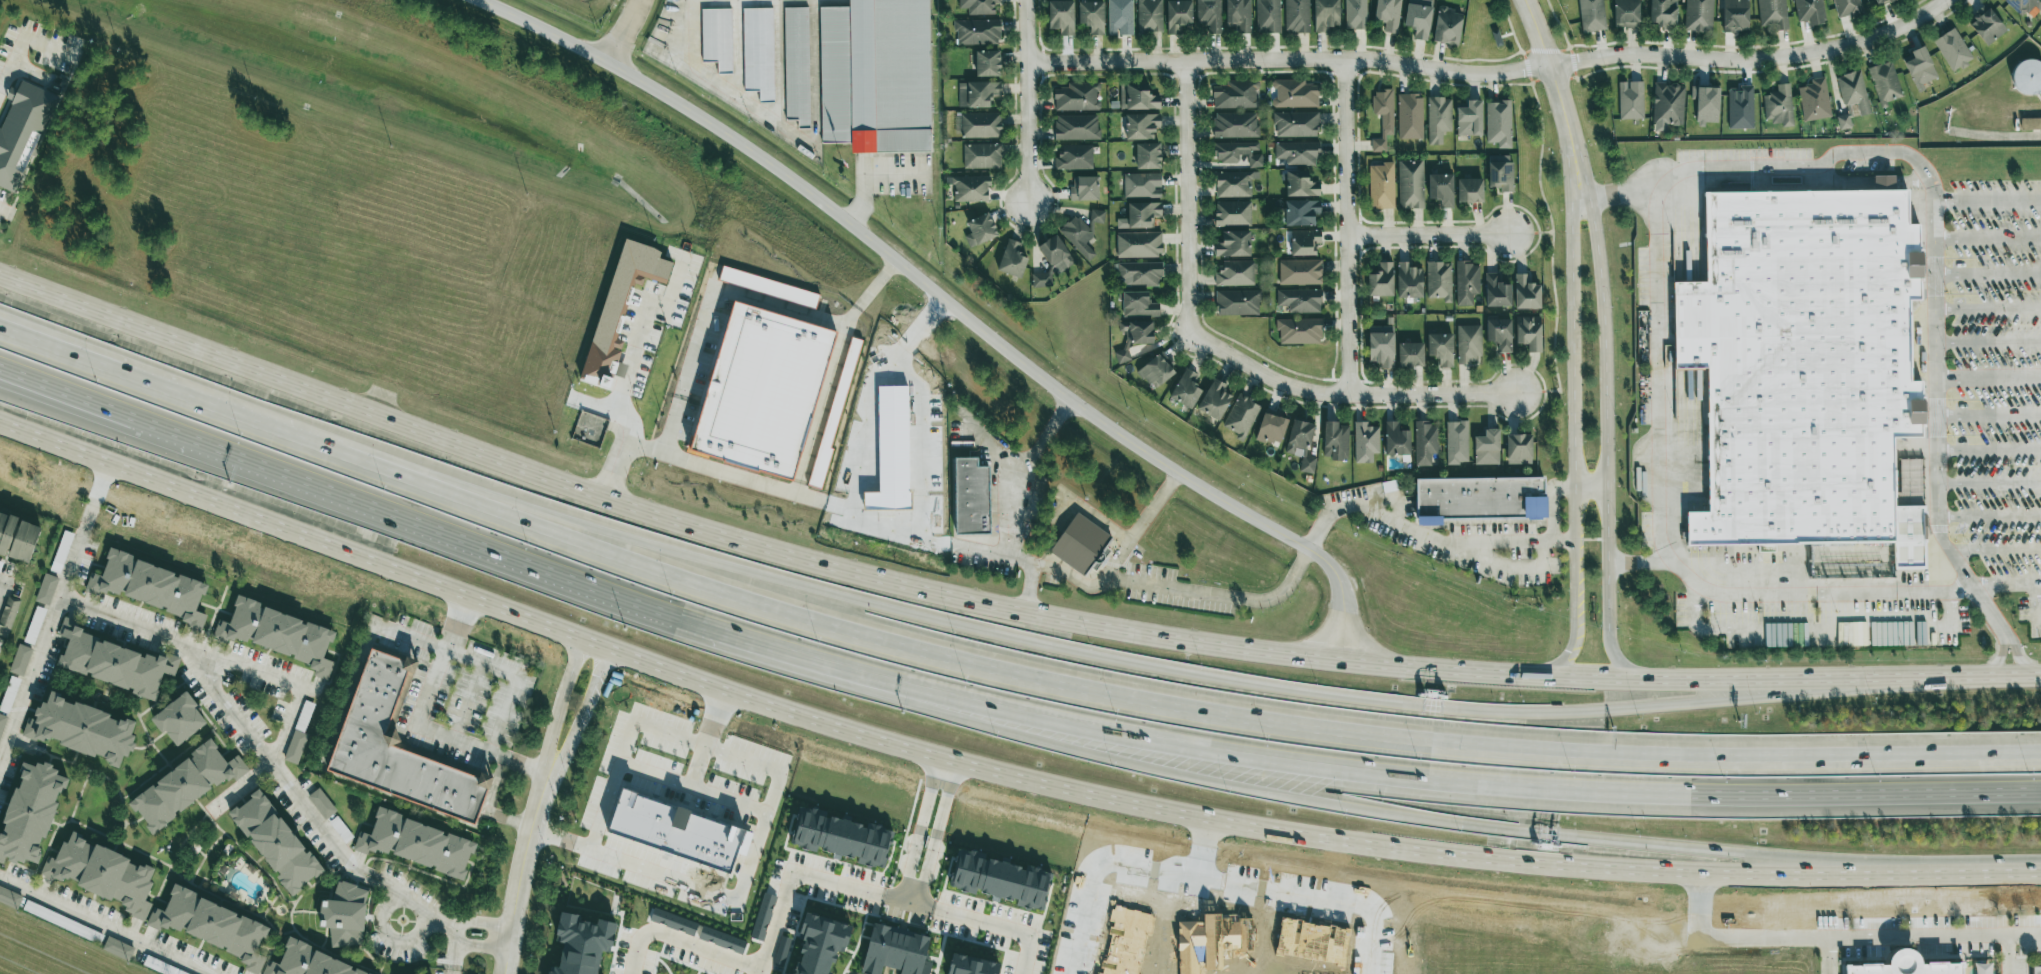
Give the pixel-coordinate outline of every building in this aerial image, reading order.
[(847,5),(818,6),(820,141),(849,141),(849,153),(928,152),(926,0),(847,0),(847,5)] [(959,8),(967,8),(967,15),(994,15),(994,4),(1000,4),(1000,0),(958,0),(959,8)] [(1117,35),(1133,35),(1132,0),(1108,0),(1108,35),(1117,35)] [(1137,32),(1162,32),(1162,0),(1137,0),(1137,32)] [(1197,25),(1208,25),(1208,34),(1221,34),(1221,0),(1196,0),(1197,25)] [(1226,27),(1237,27),(1238,34),(1251,33),(1250,0),(1226,0),(1226,27)] [(1256,33),(1280,33),(1280,0),(1256,0),(1256,33)] [(1285,33),(1309,32),(1309,0),(1284,0),(1285,33)] [(1314,33),(1329,32),(1329,26),(1339,26),(1339,0),(1314,0),(1314,33)] [(1345,29),(1367,29),(1367,0),(1345,0),(1345,29)] [(1374,21),(1385,22),(1384,32),(1396,34),(1401,0),(1377,0),(1374,21)] [(1602,0),(1578,0),(1583,33),(1606,30),(1602,0)] [(1614,27),(1640,26),(1639,0),(1613,0),(1614,27)] [(1650,27),(1676,28),(1677,0),(1650,0),(1650,27)] [(1684,31),(1712,32),(1713,0),(1685,0),(1684,31)] [(1749,31),(1748,0),(1723,0),(1724,32),(1749,31)] [(1774,25),(1774,30),(1787,30),(1786,0),(1758,0),(1759,26),(1774,25)] [(1825,24),(1821,0),(1794,0),(1798,22),(1809,20),(1810,26),(1825,24)] [(1838,20),(1863,13),(1860,0),(1833,0),(1838,20)] [(2040,7),(2040,0),(2004,0),(2021,16),(2025,11),(2032,17),(2040,7)] [(1074,36),(1073,1),(1048,1),(1048,30),(1059,29),(1059,36),(1074,36)] [(1166,1),(1167,35),(1180,35),(1180,26),(1192,25),(1192,1),(1166,1)] [(1090,36),(1104,35),(1103,2),(1078,2),(1078,25),(1090,25),(1090,36)] [(1414,39),(1428,41),(1432,7),(1407,4),(1404,28),(1415,29),(1414,39)] [(807,6),(784,6),(785,116),(809,116),(807,6)] [(1967,22),(1987,46),(2007,30),(1987,6),(1967,22)] [(742,9),(744,91),(758,90),(758,102),(774,102),(772,8),(742,9)] [(701,62),(717,62),(717,73),(732,73),(731,9),(701,9),(701,62)] [(1434,43),(1460,45),(1463,11),(1437,9),(1434,43)] [(999,19),(955,21),(955,46),(1000,45),(999,19)] [(1952,72),(1974,59),(1954,28),(1933,41),(1952,72)] [(1914,59),(1905,62),(1916,89),(1938,79),(1924,46),(1911,52),(1914,59)] [(999,51),(975,51),(975,77),(999,77),(999,51)] [(1868,68),(1880,105),(1903,97),(1891,61),(1868,68)] [(2014,63),(2015,95),(2040,94),(2040,62),(2014,63)] [(1870,114),(1862,71),(1836,76),(1842,106),(1857,103),(1860,116),(1870,114)] [(1830,118),(1826,77),(1810,79),(1811,85),(1799,87),(1802,121),(1830,118)] [(1318,107),(1318,84),(1304,84),(1304,79),(1274,80),(1274,99),(1271,99),(1271,108),(1318,107)] [(1213,109),(1257,108),(1256,81),(1226,82),(1226,87),(1213,87),(1213,109)] [(19,194),(54,94),(20,82),(17,90),(9,87),(4,99),(10,101),(0,129),(0,187),(19,194)] [(990,107),(990,97),(1001,97),(1001,82),(958,83),(959,108),(990,107)] [(1054,110),(1098,110),(1098,82),(1067,82),(1067,88),(1054,88),(1054,110)] [(1643,82),(1618,82),(1619,120),(1644,119),(1643,82)] [(1685,84),(1654,83),(1653,131),(1667,132),(1667,125),(1683,126),(1685,84)] [(1120,110),(1160,109),(1160,96),(1149,96),(1149,84),(1120,85),(1120,110)] [(1763,94),(1764,120),(1772,119),(1772,126),(1792,125),(1791,84),(1776,84),(1777,93),(1763,94)] [(1697,99),(1696,124),(1719,124),(1719,88),(1691,87),(1691,99),(1697,99)] [(1753,129),(1752,87),(1728,87),(1728,129),(1753,129)] [(1393,135),(1393,89),(1372,90),(1373,115),(1381,115),(1381,139),(1371,139),(1372,152),(1386,151),(1386,135),(1393,135)] [(1397,94),(1398,139),(1422,139),(1422,94),(1397,94)] [(1451,98),(1427,98),(1428,146),(1442,145),(1442,132),(1452,132),(1451,98)] [(1482,101),(1467,101),(1467,109),(1457,108),(1457,136),(1482,136),(1482,101)] [(1486,143),(1497,143),(1498,149),(1511,149),(1510,102),(1485,102),(1486,143)] [(1847,114),(1836,116),(1839,130),(1853,127),(1849,106),(1846,107),(1847,114)] [(1318,112),(1274,112),(1274,138),(1318,137),(1318,112)] [(961,138),(1001,137),(1000,113),(961,113),(961,138)] [(1213,138),(1257,138),(1257,113),(1213,113),(1213,138)] [(1160,129),(1160,114),(1125,115),(1126,140),(1154,140),(1154,129),(1160,129)] [(1098,140),(1098,115),(1054,115),(1054,140),(1098,140)] [(2021,130),(2040,130),(2040,119),(2021,119),(2021,130)] [(1318,142),(1274,142),(1274,159),(1286,159),(1286,166),(1318,165),(1318,142)] [(1001,168),(1000,144),(963,144),(963,169),(1001,168)] [(1160,169),(1160,144),(1135,144),(1136,170),(1160,169)] [(1093,169),(1092,145),(1056,146),(1057,170),(1093,169)] [(1513,155),(1489,155),(1488,187),(1500,187),(1500,191),(1512,191),(1513,155)] [(1398,161),(1399,208),(1424,208),(1423,160),(1398,161)] [(1368,164),(1369,207),(1394,207),(1393,164),(1368,164)] [(1286,171),(1286,197),(1320,197),(1319,183),(1309,183),(1309,171),(1286,171)] [(1258,172),(1215,172),(1215,198),(1250,197),(1250,180),(1258,179),(1258,172)] [(1161,173),(1123,174),(1123,198),(1161,198),(1161,173)] [(1453,207),(1453,173),(1428,173),(1429,199),(1440,198),(1441,207),(1453,207)] [(954,202),(987,201),(987,186),(991,186),(991,177),(945,178),(946,185),(953,185),(954,202)] [(1098,177),(1076,177),(1077,186),(1069,186),(1070,201),(1098,201),(1098,177)] [(1483,178),(1457,178),(1458,201),(1483,201),(1483,178)] [(1702,194),(1907,191),(1907,224),(1918,224),(1919,298),(1907,299),(1908,382),(1919,382),(1920,436),(1892,437),(1893,506),(1924,505),(1925,570),(1893,570),(1893,543),(1686,547),(1686,512),(1706,511),(1704,370),(1674,370),(1672,283),(1704,282),(1702,194)] [(1315,225),(1314,215),(1320,215),(1320,199),(1284,200),(1285,226),(1315,225)] [(1250,201),(1215,202),(1215,226),(1250,226),(1250,201)] [(1161,202),(1128,202),(1127,218),(1116,218),(1116,227),(1152,228),(1152,217),(1161,217),(1161,202)] [(1059,229),(1087,262),(1096,254),(1085,242),(1096,232),(1090,226),(1101,217),(1096,212),(1083,223),(1076,215),(1059,229)] [(963,237),(969,249),(998,236),(987,213),(965,223),(970,233),(963,237)] [(1249,230),(1222,230),(1222,242),(1214,242),(1215,256),(1250,255),(1249,230)] [(1291,255),(1316,255),(1315,243),(1321,243),(1321,230),(1290,230),(1291,255)] [(1161,232),(1117,231),(1116,257),(1161,258),(1161,232)] [(1038,243),(1055,275),(1074,264),(1057,233),(1038,243)] [(582,380),(608,387),(612,374),(623,377),(626,365),(616,362),(622,340),(613,338),(628,283),(641,286),(643,277),(665,283),(671,261),(658,257),(660,248),(620,237),(582,380)] [(1021,243),(1007,238),(997,269),(1021,277),(1027,257),(1017,254),(1021,243)] [(1220,261),(1221,272),(1214,272),(1215,286),(1255,285),(1254,260),(1220,261)] [(1279,284),(1321,285),(1322,260),(1279,260),(1279,284)] [(1117,262),(1117,286),(1157,285),(1157,277),(1163,277),(1162,261),(1117,262)] [(1393,295),(1393,261),(1378,261),(1377,273),(1368,272),(1367,295),(1393,295)] [(1397,297),(1422,297),(1422,267),(1408,267),(1408,261),(1397,261),(1397,297)] [(1451,261),(1426,262),(1427,298),(1444,298),(1444,303),(1452,303),(1451,261)] [(1456,262),(1456,305),(1472,305),(1472,293),(1480,293),(1479,262),(1456,262)] [(819,293),(722,265),(718,280),(815,308),(819,293)] [(1050,272),(1032,273),(1032,288),(1051,287),(1050,272)] [(1511,305),(1511,283),(1501,283),(1501,272),(1485,272),(1486,305),(1511,305)] [(1515,308),(1541,307),(1540,283),(1526,283),(1526,273),(1515,273),(1515,308)] [(1321,290),(1277,289),(1276,307),(1288,307),(1288,312),(1321,312),(1321,290)] [(1159,316),(1158,302),(1148,303),(1148,290),(1122,291),(1122,317),(1159,316)] [(1216,290),(1216,314),(1259,315),(1259,291),(1216,290)] [(832,327),(729,300),(690,451),(793,478),(832,327)] [(1541,352),(1541,316),(1516,316),(1516,343),(1528,343),(1528,352),(1541,352)] [(1277,320),(1278,344),(1321,343),(1321,318),(1277,320)] [(1511,318),(1486,318),(1487,341),(1498,341),(1498,352),(1511,352),(1511,318)] [(1152,320),(1118,321),(1119,331),(1129,331),(1129,343),(1153,343),(1152,320)] [(1457,364),(1481,363),(1480,325),(1456,325),(1457,364)] [(1369,361),(1380,361),(1380,368),(1394,367),(1394,331),(1369,332),(1369,361)] [(1427,355),(1439,356),(1439,366),(1452,367),(1453,333),(1428,333),(1427,355)] [(840,372),(850,375),(861,339),(851,336),(840,372)] [(1423,342),(1398,342),(1399,366),(1424,365),(1423,342)] [(1117,364),(1130,360),(1126,348),(1114,352),(1117,364)] [(1176,369),(1160,351),(1138,371),(1154,389),(1176,369)] [(1202,388),(1192,383),(1197,374),(1185,367),(1169,397),(1191,408),(1202,388)] [(1198,410),(1221,419),(1231,395),(1222,391),(1226,383),(1211,377),(1198,410)] [(1243,442),(1260,404),(1237,394),(1222,426),(1237,433),(1235,438),(1243,442)] [(1264,410),(1255,437),(1279,445),(1288,418),(1264,410)] [(1313,474),(1316,457),(1307,456),(1313,423),(1292,419),(1285,453),(1302,456),(1299,471),(1313,474)] [(1348,426),(1338,425),(1338,421),(1324,420),(1323,458),(1347,459),(1348,426)] [(1386,454),(1410,454),(1410,429),(1399,430),(1398,421),(1385,421),(1386,454)] [(1447,463),(1468,463),(1468,421),(1446,421),(1447,463)] [(1379,453),(1379,426),(1369,426),(1369,422),(1354,422),(1355,463),(1373,463),(1373,453),(1379,453)] [(1414,422),(1415,466),(1432,466),(1431,454),(1438,454),(1437,422),(1414,422)] [(1500,464),(1499,428),(1485,428),(1485,436),(1474,436),(1475,464),(1500,464)] [(1532,434),(1507,434),(1507,464),(1532,463),(1532,434)] [(988,533),(956,533),(954,457),(976,457),(976,466),(987,465),(988,533)] [(1542,480),(1414,481),(1414,519),(1542,519),(1542,480)] [(41,522),(0,511),(0,553),(7,555),(7,557),(31,563),(41,522)] [(1076,512),(1109,537),(1083,572),(1050,548),(1076,512)] [(49,570),(59,574),(74,534),(65,530),(49,570)] [(208,582),(111,547),(101,576),(91,573),(86,587),(119,599),(120,595),(189,620),(186,628),(200,633),(207,614),(197,611),(208,582)] [(49,606),(59,578),(45,573),(35,601),(49,606)] [(7,639),(21,601),(8,596),(0,618),(0,637),(7,639)] [(229,623),(218,619),(213,636),(248,647),(249,644),(314,664),(311,675),(328,680),(334,662),(325,659),(334,630),(324,627),(325,624),(238,596),(229,623)] [(59,668),(133,690),(132,694),(155,701),(163,673),(175,676),(179,660),(146,650),(62,625),(58,636),(67,639),(59,668)] [(33,649),(19,644),(9,671),(22,676),(33,649)] [(327,774),(477,822),(492,776),(390,743),(416,662),(369,646),(327,774)] [(0,711),(10,714),(19,679),(9,676),(0,711)] [(22,736),(43,742),(46,738),(58,741),(69,749),(104,759),(118,768),(119,768),(123,756),(128,757),(133,749),(136,738),(132,735),(135,722),(127,717),(123,722),(112,719),(95,707),(75,702),(73,705),(72,704),(55,693),(50,691),(47,704),(42,702),(25,725),(22,736)] [(176,748),(207,723),(194,707),(197,705),(186,691),(152,718),(176,748)] [(153,834),(245,766),(238,755),(227,763),(211,741),(129,802),(153,834)] [(3,865),(6,856),(34,867),(69,774),(38,762),(37,765),(26,761),(0,830),(0,864),(3,865)] [(308,796),(325,820),(336,812),(319,788),(308,796)] [(324,871),(310,851),(306,853),(261,790),(230,812),(277,878),(290,896),(324,871)] [(744,828),(620,792),(607,835),(686,858),(685,861),(731,875),(744,828)] [(789,843),(801,846),(800,849),(816,853),(817,847),(821,848),(820,849),(829,851),(829,852),(834,853),(832,857),(839,859),(840,854),(852,857),(852,855),(858,856),(857,863),(871,866),(871,864),(879,866),(879,867),(881,868),(881,867),(884,868),(885,862),(884,861),(888,845),(890,845),(893,832),(890,832),(891,830),(882,828),(883,826),(866,823),(865,828),(862,827),(862,824),(858,823),(858,822),(853,821),(850,821),(846,820),(846,818),(842,817),(836,818),(832,815),(829,817),(829,819),(825,818),(827,811),(818,809),(819,807),(811,805),(810,807),(800,804),(796,820),(798,820),(796,829),(792,831),(789,843)] [(475,842),(442,832),(443,829),(378,809),(370,835),(359,831),(353,850),(368,855),(369,849),(390,856),(464,879),(475,842)] [(154,869),(127,861),(112,851),(94,846),(72,831),(69,843),(62,841),(59,852),(55,859),(46,856),(41,874),(81,886),(94,894),(109,899),(144,921),(146,921),(151,904),(146,901),(152,882),(150,881),(154,869)] [(959,890),(975,894),(976,888),(980,889),(979,890),(980,892),(987,894),(988,893),(992,894),(991,900),(999,902),(1000,897),(1011,900),(1013,898),(1017,899),(1015,905),(1030,910),(1031,907),(1038,909),(1041,909),(1043,909),(1044,903),(1043,903),(1047,886),(1048,886),(1051,874),(1049,874),(1049,873),(1045,872),(1045,873),(1040,871),(1041,869),(1026,866),(1025,871),(1020,870),(1020,866),(1017,866),(1016,865),(1010,863),(1009,864),(1009,863),(1001,861),(1000,862),(996,861),(997,860),(992,858),(991,857),(989,858),(988,860),(984,859),(985,853),(981,852),(982,849),(977,848),(976,851),(970,849),(969,852),(958,849),(955,861),(957,862),(955,871),(951,872),(948,885),(960,888),(959,890)] [(363,947),(366,886),(335,884),(335,899),(321,898),(320,927),(331,927),(330,945),(363,947)] [(240,915),(241,914),(174,886),(164,912),(153,908),(146,926),(159,931),(161,926),(180,933),(181,931),(226,950),(225,953),(247,962),(244,970),(254,973),(259,973),(266,958),(256,954),(268,927),(240,915)] [(23,896),(0,887),(0,902),(17,910),(23,896)] [(750,937),(763,941),(777,897),(764,893),(750,937)] [(654,908),(697,924),(693,936),(649,920),(654,908)] [(601,951),(611,953),(616,922),(597,919),(596,924),(579,921),(580,915),(560,912),(555,942),(563,943),(559,968),(549,966),(548,973),(597,973),(601,951)] [(830,973),(794,973),(795,970),(794,970),(796,962),(799,963),(802,954),(799,953),(801,944),(803,945),(804,941),(802,940),(803,935),(798,933),(805,912),(852,926),(845,948),(843,953),(836,951),(835,954),(836,955),(834,963),(830,962),(827,972),(830,973)] [(932,962),(928,973),(899,973),(900,971),(882,966),(880,973),(866,973),(860,972),(873,923),(890,928),(889,931),(912,938),(913,934),(929,938),(923,960),(932,962)] [(703,926),(746,942),(741,954),(698,938),(703,926)] [(134,947),(107,937),(102,951),(129,961),(134,947)] [(289,938),(278,964),(269,960),(263,973),(370,973),(289,938)] [(1962,962),(1918,963),(1918,950),(1888,951),(1888,963),(1844,964),(1844,973),(1963,973),(1962,962)] [(1000,963),(997,973),(946,973),(952,952),(1000,963)] [(1974,963),(1975,973),(1991,973),(1990,962),(1974,963)]
